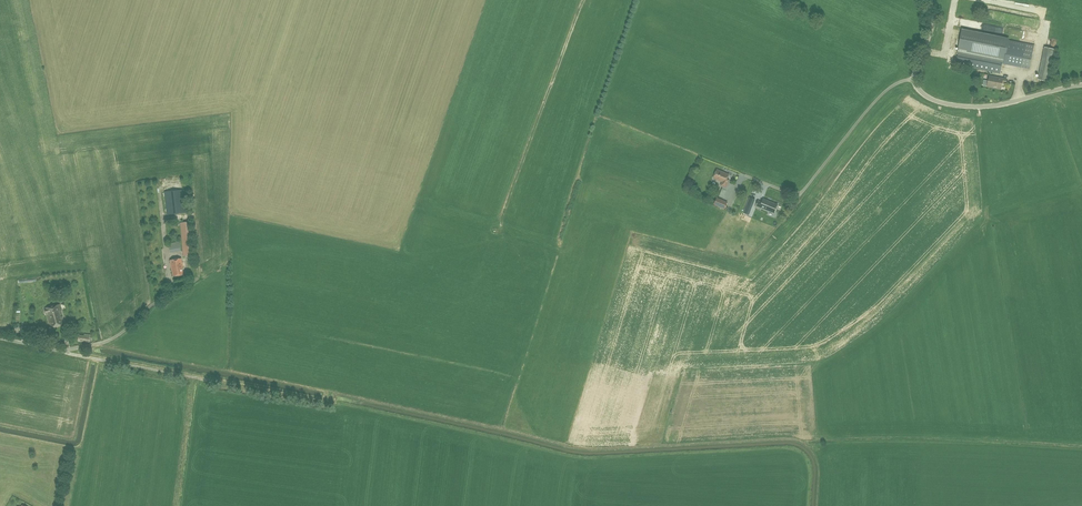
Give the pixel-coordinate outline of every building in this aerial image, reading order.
[(1028,9),(1029,5),(1032,5),(1033,2),(1022,0),(1007,0),(1006,4),(1028,9)] [(1031,23),(1032,16),(1011,11),(1009,18),(1031,23)] [(1029,68),(1034,45),(1008,40),(1008,39),(962,30),(958,50),(955,64),(1000,73),(1002,63),(1029,68)] [(1052,67),(1041,65),(1038,79),(1049,82),(1052,67)] [(987,86),(1001,89),(1002,82),(1006,83),(1007,79),(989,75),(987,86)] [(1021,87),(1021,78),(1011,78),(1011,87),(1021,87)] [(729,174),(717,169),(714,176),(718,177),(717,179),(722,181),(721,184),(726,187),(730,180),(727,178),(729,174)] [(167,196),(169,212),(181,211),(180,203),(177,204),(177,202),(182,201),(181,189),(178,189),(177,184),(168,185),(170,196),(167,196)] [(728,202),(717,198),(715,204),(725,208),(728,202)] [(778,204),(763,198),(762,202),(758,200),(756,206),(760,208),(760,207),(774,213),(778,204)] [(190,221),(180,222),(183,256),(193,255),(190,221)] [(173,276),(183,274),(182,268),(181,258),(170,260),(171,270),(172,270),(173,276)] [(64,323),(60,311),(61,311),(59,304),(45,308),(46,309),(44,309),(46,314),(47,313),(51,327),(64,323)]
